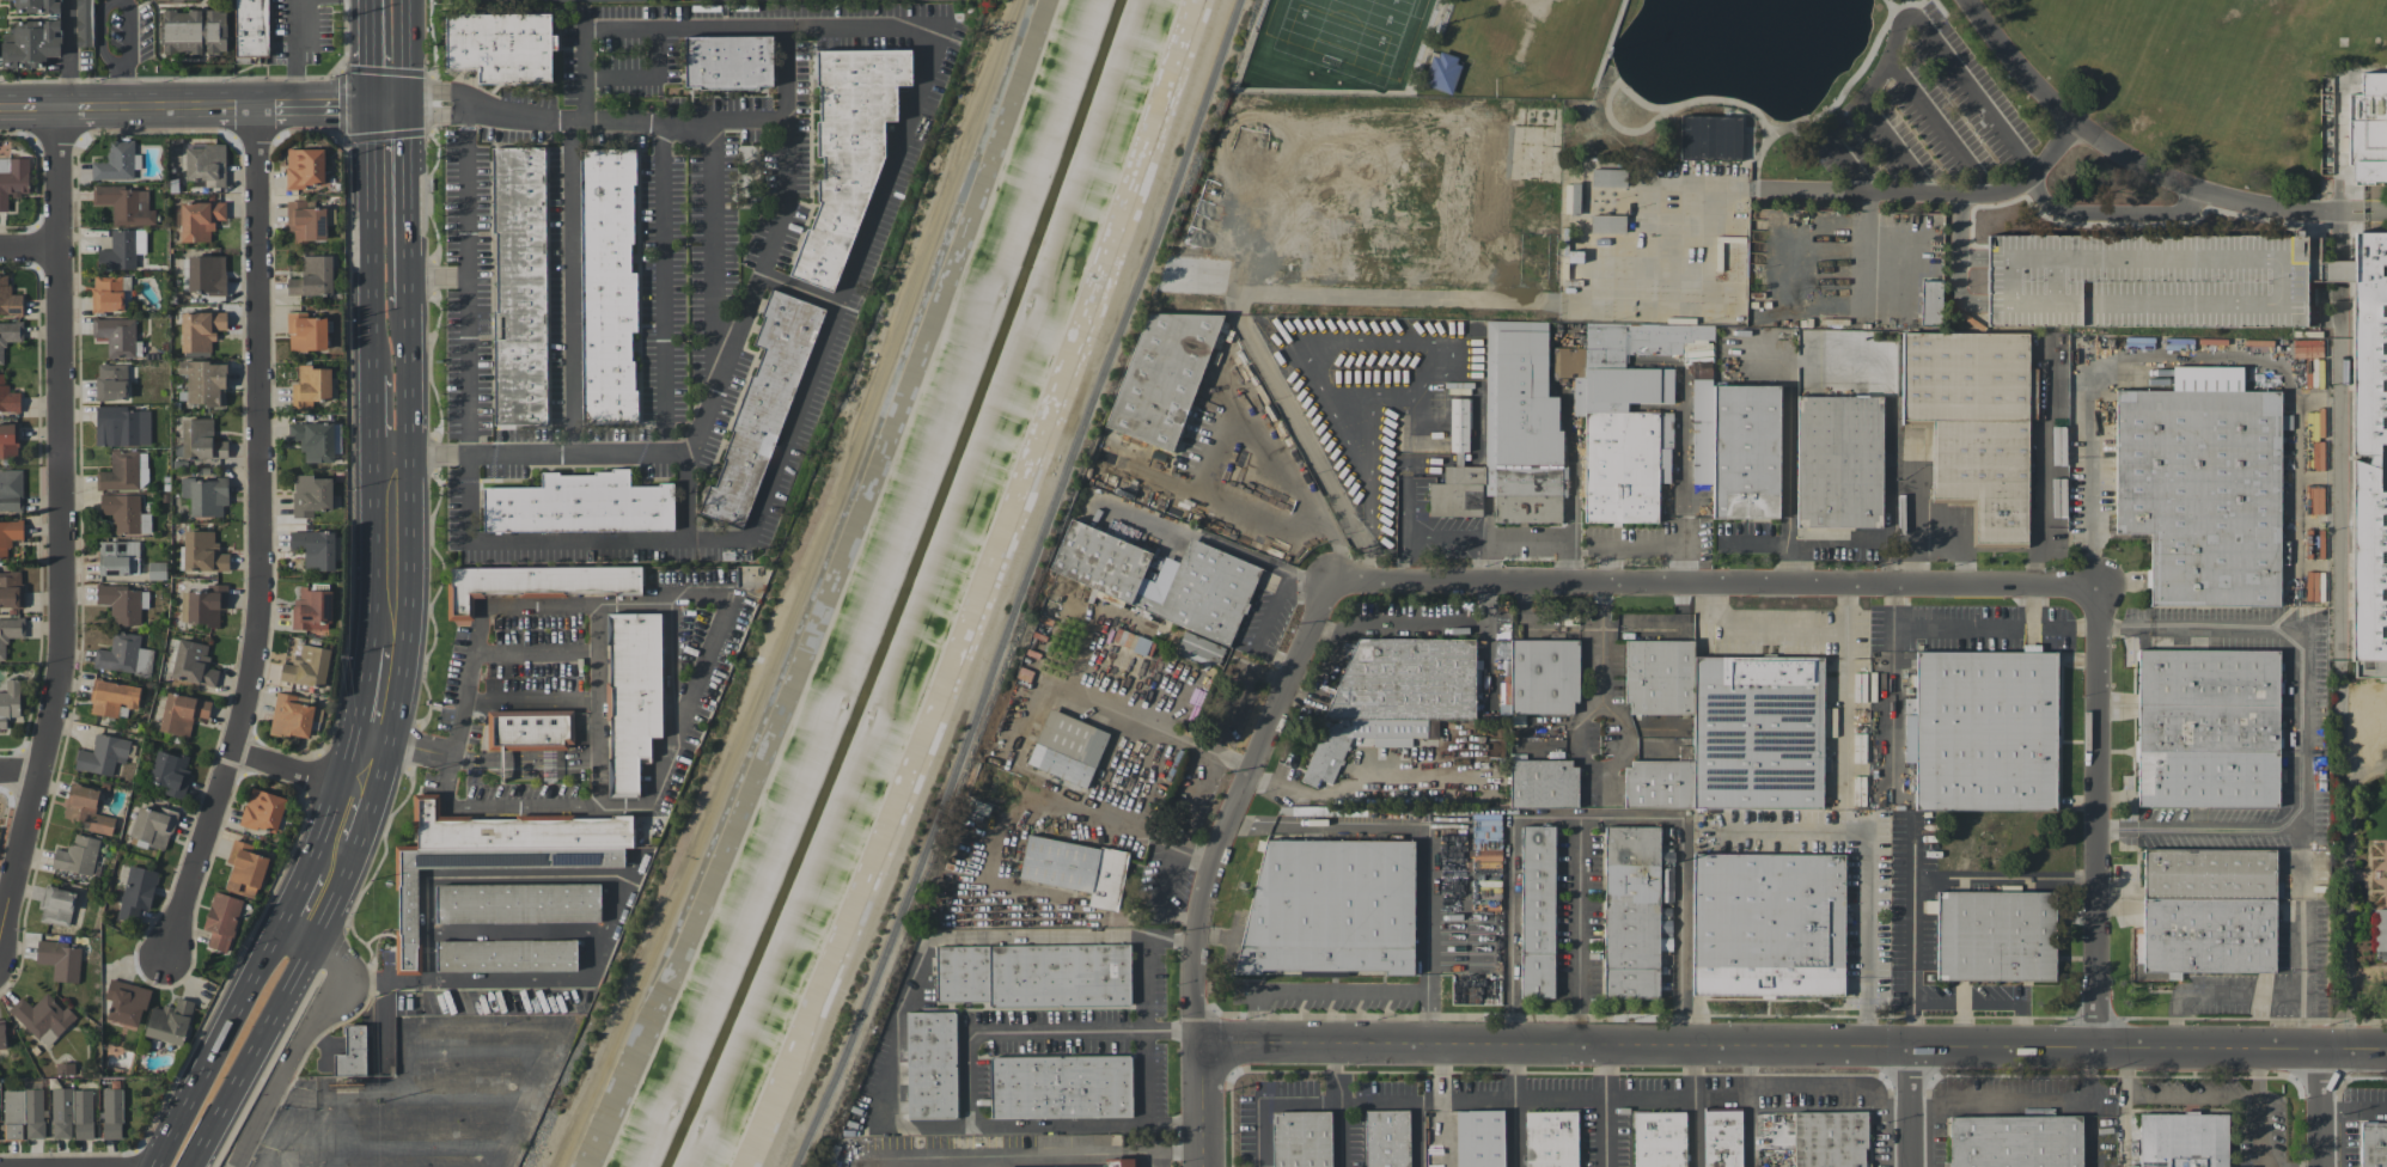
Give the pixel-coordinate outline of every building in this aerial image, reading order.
[(60,0),(10,0),(16,0),(15,13),(60,14),(60,0)] [(91,46),(91,0),(76,0),(77,47),(91,46)] [(235,55),(268,55),(267,0),(234,0),(235,55)] [(226,10),(203,10),(163,10),(163,54),(203,54),(203,53),(226,53),(226,10)] [(444,13),(550,13),(550,35),(556,35),(556,49),(550,49),(550,81),(477,81),(477,67),(444,67),(444,13)] [(15,21),(15,34),(3,34),(3,39),(1,39),(1,68),(44,67),(44,57),(61,57),(60,20),(15,21)] [(771,36),(771,87),(698,87),(698,86),(684,86),(683,36),(771,36)] [(834,292),(789,276),(816,200),(816,198),(816,178),(823,178),(823,158),(816,155),(816,122),(817,121),(817,49),(911,50),(910,85),(896,85),(896,121),(884,121),(883,152),(834,292)] [(1458,63),(1464,66),(1453,96),(1423,85),(1434,55),(1440,57),(1442,51),(1460,59),(1458,63)] [(2386,68),(2386,180),(2351,181),(2351,164),(2348,164),(2346,93),(2359,93),(2359,73),(2386,72),(2386,68)] [(1741,116),(1681,115),(1680,159),(1740,160),(1741,116)] [(107,141),(108,161),(91,162),(91,180),(134,179),(133,169),(140,169),(140,154),(134,154),(134,140),(107,141)] [(185,146),(186,181),(204,180),(204,187),(225,187),(225,145),(185,146)] [(545,423),(494,423),(493,147),(544,147),(545,423)] [(581,422),(579,148),(631,148),(633,271),(635,271),(636,331),(633,331),(634,422),(581,422)] [(323,149),(287,149),(286,189),(304,189),(304,185),(323,185),(323,149)] [(0,158),(0,211),(7,211),(7,195),(29,195),(28,158),(0,158)] [(1626,186),(1626,168),(1591,169),(1591,187),(1626,186)] [(112,225),(155,225),(155,209),(148,209),(147,190),(125,190),(125,185),(92,186),(93,205),(112,204),(112,225)] [(306,207),(306,201),(287,201),(287,231),(294,231),(294,240),(326,240),(325,207),(306,207)] [(225,202),(180,202),(181,242),(210,242),(210,230),(214,230),(214,220),(226,220),(225,202)] [(1625,215),(1590,215),(1590,233),(1625,233),(1625,215)] [(145,230),(111,229),(111,249),(98,249),(97,268),(136,269),(136,253),(145,254),(145,230)] [(2386,660),(2386,491),(2377,491),(2377,444),(2386,444),(2386,231),(2363,231),(2352,231),(2352,259),(2352,280),(2352,281),(2351,337),(2350,660),(2386,660)] [(2306,236),(1986,234),(1986,258),(1986,304),(1986,325),(2306,325),(2306,280),(2306,259),(2306,236)] [(287,278),(287,295),(332,294),(332,255),(301,256),(302,278),(287,278)] [(225,256),(188,256),(189,295),(225,294),(225,256)] [(0,275),(0,316),(23,315),(22,294),(9,295),(9,275),(0,275)] [(129,275),(92,277),(93,312),(130,311),(129,275)] [(1942,281),(1922,280),(1920,324),(1941,325),(1942,281)] [(819,305),(747,530),(697,514),(707,484),(714,487),(758,347),(752,344),(769,289),(819,305)] [(226,312),(181,312),(182,352),(211,352),(211,341),(216,341),(216,330),(226,330),(226,312)] [(326,350),(325,317),(307,317),(307,312),(288,312),(289,351),(326,350)] [(1148,316),(1223,318),(1172,452),(1105,427),(1148,316)] [(134,318),(92,319),(93,337),(107,337),(107,357),(135,357),(134,318)] [(0,323),(0,363),(4,363),(4,342),(23,341),(22,323),(0,323)] [(1901,334),(2028,334),(2027,543),(1976,543),(1976,499),(1933,499),(1934,420),(1901,420),(1901,334)] [(2067,334),(2043,334),(2044,367),(2068,367),(2067,334)] [(187,375),(188,403),(207,403),(207,407),(225,407),(225,362),(179,362),(179,375),(187,375)] [(97,400),(128,400),(127,364),(96,365),(97,400)] [(292,407),(312,407),(312,400),(332,400),(331,367),(298,367),(298,383),(292,383),(292,407)] [(20,412),(20,392),(5,392),(6,374),(0,374),(0,411),(20,412)] [(2067,375),(2044,375),(2043,442),(2067,442),(2067,375)] [(1779,386),(1779,519),(1713,518),(1713,385),(1779,386)] [(2117,391),(2281,392),(2279,606),(2150,605),(2151,533),(2116,533),(2117,391)] [(1797,396),(1884,397),(1882,528),(1796,527),(1797,396)] [(150,408),(95,407),(95,445),(150,445),(150,408)] [(1586,413),(1585,523),(1659,523),(1659,413),(1586,413)] [(227,458),(227,441),(213,441),(213,419),(181,418),(180,458),(227,458)] [(302,462),(334,462),(333,422),(288,423),(288,441),(301,440),(302,462)] [(18,459),(19,424),(0,424),(0,458),(18,459)] [(138,489),(137,450),(110,451),(110,471),(96,471),(96,490),(138,489)] [(139,489),(147,489),(147,452),(139,452),(139,489)] [(1562,465),(1562,523),(1494,523),(1495,465),(1562,465)] [(1485,466),(1485,485),(1483,485),(1483,517),(1429,517),(1429,484),(1445,484),(1445,466),(1485,466)] [(22,510),(22,470),(0,470),(0,510),(22,510)] [(482,531),(482,487),(539,485),(539,472),(628,471),(628,484),(672,484),(672,530),(482,531)] [(313,518),(313,510),(331,510),(332,477),(293,476),(292,518),(313,518)] [(180,478),(181,497),(190,497),(190,516),(223,516),(223,505),(228,505),(227,477),(180,478)] [(114,535),(150,534),(150,513),(140,514),(139,495),(100,495),(100,515),(114,515),(114,535)] [(1190,538),(1262,569),(1228,646),(1050,569),(1072,519),(1153,554),(1136,593),(1161,604),(1190,538)] [(9,559),(9,540),(23,540),(23,521),(0,521),(0,559),(9,559)] [(214,531),(184,531),(184,570),(229,571),(229,553),(219,553),(219,542),(213,542),(214,531)] [(304,570),(335,570),(334,531),(289,532),(289,549),(304,549),(304,570)] [(138,541),(98,542),(99,575),(139,574),(138,541)] [(448,567),(641,567),(641,592),(472,592),(472,619),(448,619),(448,567)] [(22,607),(22,572),(0,572),(0,607),(22,607)] [(227,585),(207,584),(207,592),(182,591),(181,624),(219,625),(219,609),(227,609),(227,585)] [(96,605),(111,605),(111,624),(139,625),(140,587),(96,586),(96,605)] [(330,589),(299,588),(299,599),(292,599),(292,629),(330,629),(330,589)] [(660,612),(660,737),(649,737),(649,763),(637,763),(637,796),(608,796),(609,612),(660,612)] [(6,659),(6,638),(25,638),(25,620),(0,620),(0,660),(6,659)] [(1180,657),(1215,671),(1224,647),(1190,633),(1180,657)] [(219,670),(208,667),(210,657),(205,656),(208,645),(178,639),(169,677),(215,688),(219,670)] [(1359,639),(1475,639),(1475,720),(1439,720),(1439,739),(1412,739),(1411,747),(1374,747),(1374,738),(1351,738),(1333,783),(1300,782),(1359,639)] [(1512,640),(1580,640),(1580,702),(1574,702),(1574,714),(1510,713),(1512,640)] [(1625,641),(1693,641),(1693,714),(1631,714),(1631,702),(1625,702),(1625,641)] [(292,665),(282,663),(279,680),(324,688),(330,649),(300,644),(299,655),(294,654),(292,665)] [(2137,649),(2278,649),(2278,705),(2137,705),(2137,649)] [(1916,652),(1915,809),(2057,809),(2057,652),(1916,652)] [(1695,656),(1824,658),(1824,808),(1695,808),(1695,656)] [(19,680),(6,679),(6,692),(0,692),(0,732),(6,732),(6,717),(19,717),(19,680)] [(89,714),(117,717),(119,706),(138,708),(140,686),(93,680),(89,714)] [(320,721),(322,708),(304,705),(305,697),(275,692),(269,733),(308,739),(311,720),(320,721)] [(189,737),(192,716),(208,719),(211,701),(166,693),(159,731),(189,737)] [(2137,705),(2137,751),(2278,751),(2278,705),(2137,705)] [(1051,708),(1110,734),(1086,788),(1027,763),(1051,708)] [(486,710),(573,709),(573,749),(486,750),(486,710)] [(113,777),(116,762),(125,763),(130,740),(95,733),(92,752),(77,749),(74,769),(113,777)] [(181,799),(192,759),(157,749),(148,781),(166,786),(163,794),(181,799)] [(2137,751),(2137,806),(2278,807),(2278,751),(2137,751)] [(1510,807),(1579,807),(1579,766),(1573,766),(1573,760),(1510,759),(1510,807)] [(1625,768),(1631,768),(1631,760),(1693,760),(1692,808),(1624,808),(1625,768)] [(63,818),(84,822),(83,829),(111,835),(115,818),(95,813),(100,789),(70,783),(63,818)] [(276,834),(286,798),(250,788),(239,824),(276,834)] [(633,815),(633,848),(623,848),(623,864),(597,866),(597,850),(457,853),(457,867),(417,867),(419,973),(397,973),(396,845),(414,845),(414,793),(438,793),(438,818),(633,815)] [(165,849),(177,812),(159,806),(157,811),(139,805),(128,837),(165,849)] [(1522,826),(1521,997),(1556,997),(1557,826),(1522,826)] [(1605,826),(1661,827),(1660,998),(1604,997),(1605,826)] [(1028,833),(1020,878),(1091,892),(1088,905),(1117,911),(1129,853),(1101,847),(1100,849),(1028,833)] [(51,869),(93,875),(99,838),(72,834),(70,851),(54,849),(51,869)] [(231,864),(224,889),(255,899),(268,858),(250,852),(252,845),(233,839),(226,862),(231,864)] [(1266,841),(1415,841),(1414,974),(1386,974),(1386,970),(1262,970),(1262,973),(1234,973),(1266,841)] [(2144,849),(2276,850),(2276,899),(2144,898),(2144,849)] [(1693,854),(1844,854),(1844,995),(1692,995),(1693,854)] [(158,872),(129,865),(116,918),(134,923),(138,908),(149,911),(158,872)] [(599,882),(600,921),(435,923),(434,885),(599,882)] [(77,893),(44,885),(38,909),(42,910),(40,921),(68,928),(77,893)] [(243,900),(214,891),(202,929),(211,931),(206,946),(227,953),(243,900)] [(1937,891),(1937,979),(2055,980),(2056,892),(1937,891)] [(2144,898),(2143,972),(2276,972),(2276,899),(2144,898)] [(2374,909),(2386,908),(2386,951),(2374,951),(2374,909)] [(576,970),(435,972),(435,941),(576,939),(576,970)] [(52,981),(79,982),(80,948),(67,947),(68,942),(37,940),(36,964),(53,965),(52,981)] [(935,947),(1130,943),(1131,1004),(990,1006),(990,1001),(936,1001),(935,947)] [(105,997),(111,998),(107,1022),(140,1028),(148,987),(108,980),(105,997)] [(21,997),(8,1010),(46,1047),(74,1019),(47,992),(31,1007),(21,997)] [(194,1002),(176,998),(174,1008),(163,1005),(162,1009),(151,1006),(144,1036),(182,1046),(194,1002)] [(906,1013),(954,1012),(954,1014),(956,1014),(957,1118),(908,1119),(906,1013)] [(365,1075),(332,1075),(332,1053),(344,1053),(343,1025),(365,1024),(365,1075)] [(993,1058),(993,1057),(1130,1056),(1130,1057),(1131,1057),(1133,1117),(991,1118),(991,1058),(993,1058)] [(93,1139),(92,1088),(51,1089),(52,1138),(73,1138),(73,1139),(93,1139)] [(103,1088),(102,1139),(121,1139),(122,1089),(103,1088)] [(3,1090),(4,1139),(24,1139),(43,1138),(43,1090),(3,1090)] [(1410,1110),(1366,1111),(1366,1166),(1410,1166),(1410,1110)] [(1273,1166),(1332,1166),(1331,1111),(1281,1112),(1274,1112),(1274,1124),(1272,1124),(1273,1166)] [(1503,1111),(1504,1166),(1457,1166),(1457,1111),(1503,1111)] [(1577,1111),(1578,1166),(1527,1166),(1526,1112),(1577,1111)] [(1741,1111),(1742,1166),(1705,1166),(1704,1111),(1741,1111)] [(1686,1112),(1687,1166),(1635,1166),(1635,1113),(1686,1112)] [(1866,1148),(1866,1166),(1794,1166),(1794,1112),(1868,1112),(1868,1148),(1866,1148)] [(2141,1166),(2228,1166),(2228,1114),(2141,1114),(2141,1166)] [(2082,1116),(2083,1166),(1950,1166),(1949,1117),(2082,1116)] [(2361,1123),(2386,1123),(2386,1166),(2361,1166),(2361,1123)] [(1133,1157),(1133,1166),(1105,1166),(1105,1159),(1133,1157)]
